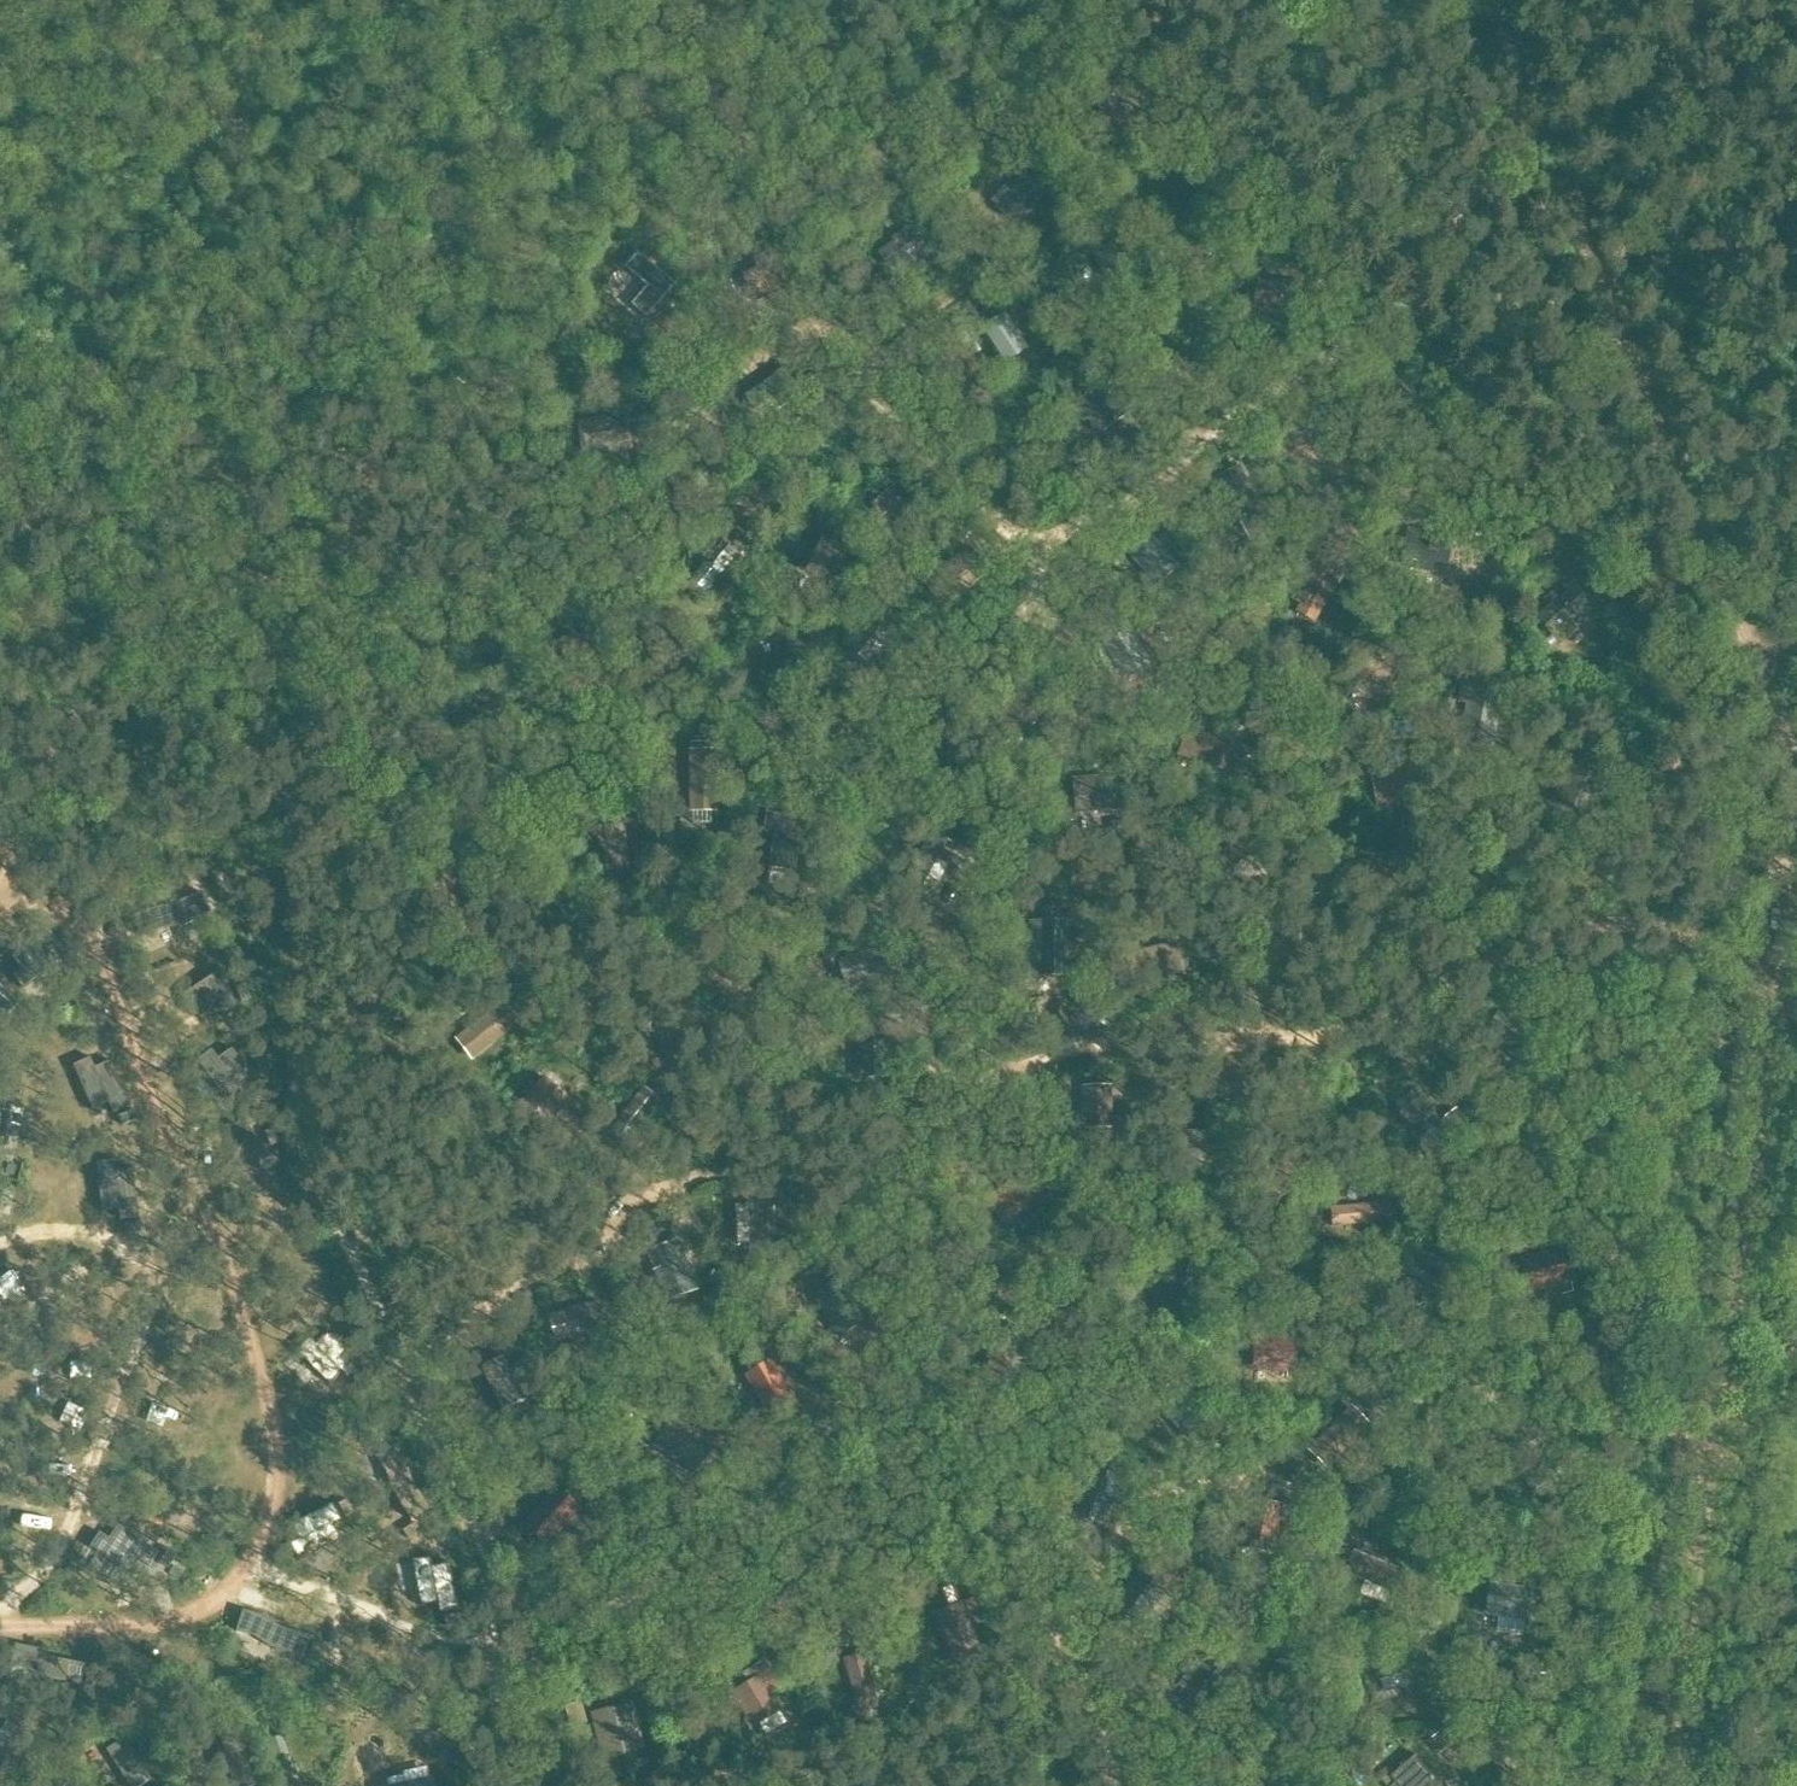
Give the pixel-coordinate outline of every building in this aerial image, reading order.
[(1016,227),(1050,189),(1028,170),(994,209),(1016,227)] [(937,255),(931,246),(919,226),(883,250),(894,268),(909,259),(915,269),(937,255)] [(1131,271),(1154,272),(1154,250),(1122,248),(1122,255),(1105,255),(1105,283),(1132,282),(1131,271)] [(674,286),(637,253),(624,268),(646,287),(630,306),(645,319),(674,286)] [(755,303),(783,292),(769,254),(754,259),(758,269),(743,275),(755,303)] [(1026,350),(997,305),(972,321),(1002,366),(1026,350)] [(735,392),(748,411),(764,400),(769,406),(788,393),(771,366),(751,379),(752,381),(735,392)] [(1083,424),(1097,413),(1111,431),(1130,416),(1111,392),(1110,393),(1101,380),(1084,392),(1081,388),(1067,399),(1071,404),(1069,406),(1083,424)] [(582,453),(631,448),(626,415),(579,421),(582,453)] [(1238,468),(1217,479),(1237,517),(1258,506),(1238,468)] [(909,475),(875,500),(896,527),(930,502),(909,475)] [(1146,530),(1123,551),(1156,588),(1179,567),(1146,530)] [(1405,560),(1403,570),(1408,571),(1433,575),(1440,533),(1428,531),(1426,541),(1408,539),(1405,560)] [(792,564),(805,569),(817,575),(819,571),(824,574),(834,552),(831,550),(833,547),(811,536),(807,544),(803,542),(792,564)] [(718,539),(702,560),(706,562),(684,591),(699,603),(732,561),(730,559),(735,552),(718,539)] [(967,549),(920,583),(932,598),(978,564),(967,549)] [(1314,625),(1343,574),(1313,556),(1288,600),(1298,606),(1294,614),(1314,625)] [(1559,647),(1575,633),(1569,625),(1591,605),(1573,585),(1533,619),(1543,630),(1535,637),(1546,650),(1555,642),(1559,647)] [(870,615),(847,646),(868,661),(876,651),(882,657),(896,636),(870,615)] [(1126,623),(1098,639),(1124,683),(1152,666),(1126,623)] [(1465,743),(1485,747),(1490,723),(1494,724),(1496,714),(1508,717),(1513,691),(1496,688),(1493,700),(1481,697),(1483,685),(1462,681),(1458,702),(1472,704),(1465,743)] [(1226,763),(1233,744),(1186,729),(1178,757),(1225,771),(1226,763)] [(717,812),(716,751),(706,751),(706,744),(689,744),(690,751),(688,751),(690,813),(717,812)] [(1571,762),(1553,802),(1591,820),(1609,780),(1571,762)] [(1377,806),(1416,798),(1409,767),(1371,775),(1377,806)] [(1076,815),(1115,811),(1112,775),(1073,780),(1076,815)] [(772,836),(767,869),(794,873),(801,832),(793,831),(795,818),(768,814),(767,822),(765,835),(772,836)] [(609,872),(631,869),(625,826),(597,830),(600,854),(606,854),(609,872)] [(934,830),(906,880),(923,890),(951,840),(934,830)] [(958,837),(951,850),(963,857),(971,843),(958,837)] [(10,873),(0,862),(0,882),(10,873)] [(769,885),(782,887),(784,876),(771,873),(769,885)] [(205,898),(137,921),(142,937),(178,928),(210,915),(205,898)] [(1029,921),(1028,965),(1039,965),(1039,978),(1070,978),(1070,922),(1029,921)] [(218,940),(191,948),(200,976),(226,967),(218,940)] [(1176,943),(1139,951),(1143,983),(1183,974),(1176,943)] [(845,986),(890,975),(884,948),(839,959),(845,986)] [(192,1017),(240,1010),(224,969),(184,996),(192,1017)] [(236,988),(241,1002),(250,999),(244,985),(236,988)] [(517,1024),(499,1001),(451,1037),(467,1060),(517,1024)] [(227,1099),(241,1089),(247,1098),(262,1087),(233,1047),(218,1058),(211,1049),(198,1059),(227,1099)] [(265,1054),(255,1058),(260,1073),(270,1070),(265,1054)] [(111,1063),(96,1069),(92,1059),(74,1067),(94,1112),(109,1105),(114,1115),(131,1107),(111,1063)] [(569,1099),(547,1079),(522,1106),(544,1126),(569,1099)] [(1068,1131),(1084,1130),(1113,1130),(1113,1086),(1083,1087),(1083,1111),(1067,1112),(1068,1131)] [(663,1101),(645,1087),(619,1122),(621,1124),(615,1131),(628,1141),(634,1134),(636,1136),(663,1101)] [(1422,1096),(1396,1115),(1417,1143),(1432,1132),(1441,1143),(1455,1132),(1445,1118),(1441,1121),(1422,1096)] [(26,1110),(0,1103),(0,1141),(7,1143),(12,1127),(21,1129),(26,1110)] [(132,1112),(119,1118),(122,1126),(136,1121),(132,1112)] [(274,1129),(265,1132),(270,1147),(279,1143),(274,1129)] [(1181,1131),(1179,1158),(1189,1158),(1188,1174),(1212,1175),(1215,1133),(1181,1131)] [(239,1191),(280,1164),(250,1133),(223,1173),(239,1191)] [(102,1212),(120,1210),(121,1221),(139,1219),(133,1170),(98,1174),(102,1212)] [(741,1245),(772,1244),(769,1204),(773,1204),(773,1191),(744,1191),(745,1204),(738,1205),(741,1245)] [(1332,1229),(1380,1224),(1378,1204),(1331,1209),(1332,1229)] [(140,1223),(125,1225),(126,1235),(141,1233),(140,1223)] [(1503,1258),(1535,1251),(1530,1230),(1498,1238),(1503,1258)] [(655,1253),(648,1256),(666,1303),(696,1291),(677,1241),(654,1250),(655,1253)] [(1518,1260),(1527,1295),(1572,1283),(1562,1248),(1518,1260)] [(1393,1280),(1405,1298),(1406,1297),(1446,1270),(1452,1265),(1440,1249),(1434,1253),(1393,1280)] [(602,1302),(565,1312),(572,1339),(609,1330),(602,1302)] [(1314,1315),(1300,1314),(1299,1331),(1313,1332),(1314,1315)] [(330,1385),(342,1373),(348,1379),(361,1366),(328,1332),(316,1344),(309,1338),(296,1351),(330,1385)] [(1294,1373),(1296,1337),(1255,1335),(1252,1371),(1294,1373)] [(580,1341),(561,1358),(570,1369),(590,1352),(580,1341)] [(747,1377),(771,1418),(794,1405),(770,1363),(747,1377)] [(1366,1426),(1347,1408),(1302,1453),(1321,1472),(1366,1426)] [(392,1491),(411,1520),(429,1509),(411,1481),(406,1463),(394,1445),(377,1457),(386,1472),(392,1491)] [(1103,1518),(1122,1474),(1099,1464),(1080,1508),(1103,1518)] [(1054,1492),(1074,1499),(1079,1486),(1059,1478),(1054,1492)] [(578,1509),(572,1504),(580,1495),(571,1487),(563,1495),(558,1491),(525,1527),(545,1545),(578,1509)] [(1264,1497),(1254,1543),(1279,1548),(1288,1502),(1264,1497)] [(349,1499),(338,1505),(345,1518),(356,1512),(349,1499)] [(291,1526),(299,1541),(290,1546),(299,1563),(341,1540),(333,1525),(342,1521),(333,1504),(291,1526)] [(131,1574),(140,1561),(149,1567),(159,1553),(119,1525),(109,1539),(100,1533),(91,1547),(131,1574)] [(1345,1574),(1391,1592),(1399,1569),(1354,1551),(1353,1554),(1338,1549),(1328,1576),(1343,1580),(1345,1574)] [(169,1550),(160,1562),(169,1569),(178,1556),(169,1550)] [(449,1564),(432,1568),(430,1558),(411,1562),(421,1608),(437,1605),(439,1614),(458,1610),(449,1564)] [(1146,1570),(1114,1613),(1129,1624),(1161,1582),(1146,1570)] [(1493,1634),(1524,1638),(1530,1590),(1489,1584),(1485,1616),(1495,1618),(1493,1634)] [(949,1608),(935,1614),(953,1657),(980,1646),(955,1585),(942,1590),(949,1608)] [(236,1632),(253,1637),(272,1648),(304,1658),(310,1637),(281,1628),(262,1617),(243,1611),(236,1632)] [(461,1627),(458,1615),(442,1619),(445,1631),(461,1627)] [(323,1645),(313,1642),(309,1656),(318,1659),(323,1645)] [(45,1679),(79,1687),(84,1665),(52,1658),(35,1650),(14,1645),(10,1666),(27,1670),(45,1679)] [(1423,1650),(1373,1666),(1378,1685),(1429,1669),(1423,1650)] [(880,1706),(877,1694),(879,1694),(867,1652),(846,1659),(857,1700),(859,1699),(861,1712),(880,1706)] [(784,1710),(762,1675),(761,1676),(755,1666),(745,1673),(751,1683),(734,1693),(754,1728),(784,1710)] [(98,1670),(88,1668),(85,1682),(95,1684),(98,1670)] [(636,1703),(593,1714),(604,1759),(647,1749),(636,1703)] [(0,1730),(0,1741),(8,1746),(18,1727),(6,1720),(0,1730)] [(127,1738),(109,1750),(133,1785),(144,1785),(154,1779),(127,1738)] [(1376,1759),(1388,1752),(1380,1740),(1369,1748),(1376,1759)] [(0,1769),(0,1771),(12,1775),(20,1757),(6,1752),(0,1769)] [(1440,1785),(1415,1757),(1391,1777),(1399,1785),(1440,1785)] [(83,1783),(70,1768),(50,1785),(80,1785),(83,1783)] [(1291,1771),(1264,1778),(1266,1785),(1295,1785),(1291,1771)] [(432,1778),(404,1783),(402,1777),(386,1781),(387,1785),(434,1785),(432,1778)]
